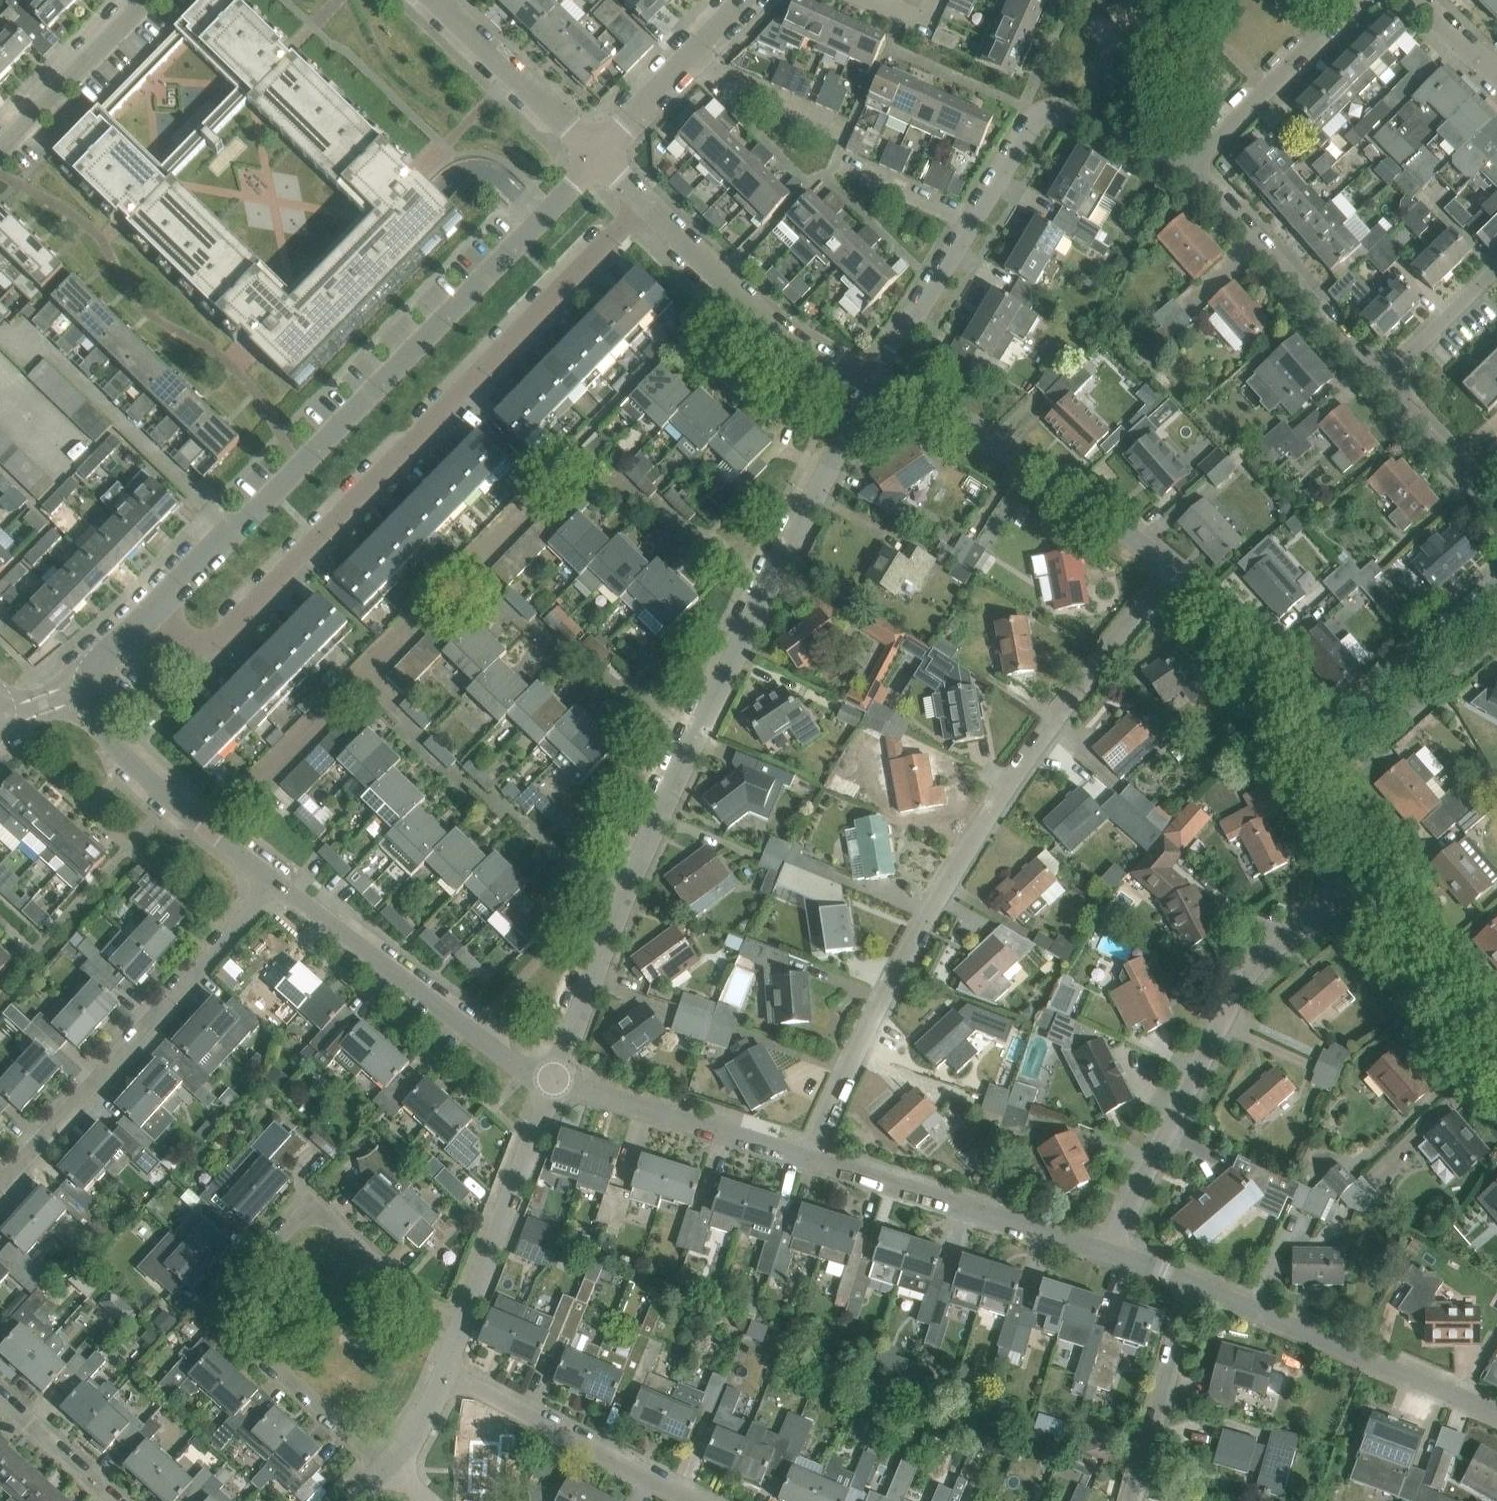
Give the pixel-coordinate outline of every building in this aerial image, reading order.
[(34,31),(42,23),(48,30),(67,11),(55,0),(12,0),(7,5),(10,8),(14,11),(34,31)] [(54,153),(66,164),(60,170),(71,180),(76,175),(86,184),(81,190),(91,200),(97,195),(107,205),(101,210),(112,221),(117,215),(118,216),(120,213),(131,223),(128,225),(140,237),(135,243),(146,254),(152,248),(163,259),(157,265),(169,275),(174,270),(185,281),(180,286),(191,297),(196,292),(207,303),(202,308),(213,319),(219,313),(230,324),(224,330),(236,341),(241,335),(242,336),(244,334),(254,343),(252,346),(262,356),(294,387),(460,217),(446,204),(445,203),(428,186),(427,185),(424,183),(417,176),(415,178),(405,168),(407,166),(294,55),(291,58),(281,48),(284,45),(237,0),(204,0),(175,30),(177,32),(143,67),(151,74),(185,39),(190,34),(244,86),(249,81),(259,91),(254,96),(300,141),(214,229),(168,184),(162,190),(152,180),(158,174),(104,122),(110,117),(146,79),(138,71),(138,72),(101,109),(99,107),(54,153)] [(67,11),(77,0),(55,0),(67,11)] [(516,16),(532,0),(500,0),(516,16)] [(516,16),(534,33),(559,7),(565,2),(563,0),(532,0),(516,16)] [(665,5),(660,0),(623,0),(622,1),(637,15),(636,16),(640,20),(641,19),(648,26),(649,25),(647,23),(665,5)] [(806,39),(819,8),(801,0),(796,0),(786,22),(777,18),(756,42),(783,54),(788,44),(800,50),(806,39)] [(960,0),(950,0),(947,8),(969,18),(974,6),(960,0)] [(1042,11),(1019,0),(1002,0),(1001,4),(1007,7),(1002,19),(1032,33),(1042,11)] [(1042,11),(1047,0),(1019,0),(1042,11)] [(1481,3),(1496,19),(1496,0),(1485,0),(1481,3)] [(593,15),(608,29),(622,15),(607,1),(593,15)] [(549,55),(553,51),(552,51),(577,25),(559,7),(534,33),(541,40),(538,44),(549,55)] [(10,8),(0,18),(0,50),(15,64),(33,46),(26,39),(34,31),(14,11),(10,8)] [(841,18),(819,8),(806,39),(818,44),(815,51),(824,55),(841,18)] [(622,15),(608,29),(619,40),(626,47),(640,61),(654,47),(639,33),(633,27),(622,15)] [(1420,82),(1422,80),(1437,66),(1418,48),(1420,47),(1388,15),(1369,33),(1387,52),(1396,43),(1410,56),(1402,64),(1420,82)] [(838,53),(849,58),(863,28),(841,18),(824,55),(835,59),(838,53)] [(1032,33),(1002,19),(996,31),(990,28),(985,38),(1022,54),(1032,33)] [(567,72),(571,69),(595,42),(577,25),(552,51),(553,51),(559,58),(556,61),(567,72)] [(886,38),(863,28),(849,58),(862,64),(859,70),(869,75),(886,38)] [(932,41),(954,51),(959,40),(937,30),(932,41)] [(1397,61),(1387,52),(1369,33),(1351,51),(1369,70),(1380,59),(1389,68),(1397,61)] [(975,60),(1009,75),(1012,77),(1016,68),(1021,70),(1027,57),(985,38),(975,60)] [(598,78),(597,77),(614,60),(595,42),(571,69),(577,75),(573,78),(585,90),(594,80),(595,81),(598,78)] [(15,64),(0,50),(0,84),(2,84),(10,77),(10,73),(8,71),(15,64)] [(1351,51),(1333,69),(1358,95),(1359,96),(1378,78),(1369,70),(1351,51)] [(771,84),(783,89),(793,67),(781,62),(771,84)] [(783,89),(794,94),(804,72),(793,67),(783,89)] [(1375,136),(1402,167),(1473,97),(1445,68),(1409,103),(1410,104),(1398,115),(1406,124),(1397,132),(1389,123),(1375,136)] [(895,70),(893,74),(882,69),(865,106),(888,116),(907,75),(895,70)] [(1339,113),(1358,95),(1333,69),(1314,87),(1339,113)] [(816,104),(827,109),(837,87),(841,77),(830,72),(816,104)] [(927,89),(917,85),(919,80),(907,75),(888,116),(910,126),(927,89)] [(1400,83),(1391,92),(1401,102),(1409,93),(1400,83)] [(827,109),(838,114),(848,92),(837,87),(827,109)] [(1339,113),(1314,87),(1295,106),(1304,115),(1295,124),(1320,149),(1330,140),(1321,131),(1339,113)] [(949,99),(927,89),(910,126),(932,136),(949,99)] [(1382,101),(1392,111),(1401,102),(1391,92),(1382,101)] [(1495,118),(1473,97),(1402,167),(1406,172),(1422,188),(1423,188),(1438,175),(1495,118)] [(704,112),(716,100),(715,99),(675,140),(682,148),(687,142),(698,153),(733,117),(726,110),(714,122),(704,112)] [(945,134),(957,139),(971,109),(949,99),(932,136),(942,141),(945,134)] [(993,119),(971,109),(957,139),(969,145),(966,151),(977,156),(993,119)] [(740,123),(733,117),(698,153),(705,160),(700,165),(710,175),(738,145),(728,135),(740,123)] [(1473,181),(1496,156),(1496,121),(1495,118),(1438,175),(1457,196),(1462,191),(1467,186),(1473,181)] [(1364,138),(1373,129),(1363,119),(1354,129),(1364,138)] [(867,133),(856,128),(846,150),(857,155),(867,133)] [(209,132),(203,138),(208,143),(213,148),(218,153),(224,147),(219,142),(214,137),(209,132)] [(1260,142),(1258,144),(1238,162),(1246,172),(1245,173),(1262,193),(1290,168),(1292,170),(1296,167),(1277,146),(1269,153),(1260,142)] [(749,156),(738,145),(710,175),(717,181),(722,176),(732,186),(767,150),(760,143),(749,156)] [(879,165),(890,170),(900,148),(889,143),(879,165)] [(890,170),(902,175),(912,153),(900,148),(890,170)] [(1079,148),(1063,173),(1104,197),(1109,189),(1123,165),(1104,155),(1100,161),(1079,148)] [(774,157),(767,150),(732,186),(739,193),(734,198),(744,208),(773,179),(763,169),(774,157)] [(1339,161),(1338,160),(1329,151),(1324,156),(1334,165),(1339,161)] [(1334,165),(1324,156),(1312,166),(1321,176),(1334,165)] [(1473,181),(1492,200),(1482,210),(1469,223),(1464,218),(1467,215),(1462,209),(1471,199),(1462,191),(1457,196),(1444,209),(1464,229),(1466,226),(1490,251),(1496,244),(1496,156),(1473,181)] [(1403,172),(1388,157),(1374,171),(1389,186),(1403,172)] [(1334,165),(1321,176),(1329,186),(1339,176),(1337,174),(1345,167),(1339,161),(1334,165)] [(923,185),(935,189),(945,167),(933,162),(923,185)] [(945,167),(935,189),(946,195),(956,172),(945,167)] [(1307,188),(1292,170),(1290,168),(1262,193),(1272,204),(1269,207),(1275,214),(1278,211),(1279,213),(1307,188)] [(1411,198),(1422,188),(1406,172),(1396,181),(1411,198)] [(1057,217),(1094,240),(1100,229),(1088,222),(1104,197),(1063,173),(1048,198),(1063,207),(1057,217)] [(783,189),(773,179),(744,208),(751,215),(756,210),(766,220),(761,225),(762,225),(802,184),(795,177),(783,189)] [(822,181),(782,222),(793,233),(798,228),(805,235),(840,199),(833,192),(821,204),(811,194),(823,182),(822,181)] [(680,193),(679,193),(686,199),(693,192),(695,190),(688,184),(680,193)] [(1309,187),(1307,188),(1279,213),(1296,232),(1326,206),(1309,187)] [(840,199),(805,235),(811,241),(806,247),(817,257),(845,227),(835,217),(847,205),(840,199)] [(1331,201),(1326,206),(1296,232),(1314,251),(1343,226),(1348,221),(1331,201)] [(1423,222),(1432,213),(1421,201),(1402,220),(1419,237),(1429,227),(1423,222)] [(1,208),(0,209),(0,241),(17,224),(1,208)] [(710,209),(703,216),(710,223),(718,215),(711,208),(710,209)] [(1196,278),(1207,269),(1222,255),(1186,215),(1161,238),(1196,278)] [(1087,250),(1094,240),(1057,217),(1051,228),(1036,219),(1021,244),(1054,263),(1059,254),(1055,251),(1064,236),(1087,250)] [(0,272),(33,239),(17,224),(0,241),(0,272)] [(1378,224),(1362,240),(1371,250),(1376,245),(1388,233),(1378,224)] [(839,268),(874,232),(867,226),(856,238),(845,227),(817,257),(827,267),(832,262),(839,268)] [(1343,226),(1314,251),(1331,271),(1360,245),(1343,226)] [(1472,252),(1458,238),(1450,230),(1431,249),(1452,271),(1472,252)] [(869,251),(881,239),(874,232),(839,268),(846,275),(841,280),(851,290),(844,296),(845,297),(880,261),(869,251)] [(1394,264),(1406,252),(1388,233),(1376,245),(1394,264)] [(48,254),(33,239),(0,272),(16,287),(48,254)] [(1054,263),(1021,244),(1006,269),(1020,278),(1014,288),(1036,302),(1043,291),(1034,286),(1043,272),(1054,278),(1061,267),(1054,263)] [(1376,245),(1371,250),(1365,256),(1383,275),(1394,264),(1376,245)] [(1452,271),(1431,249),(1411,268),(1433,290),(1452,271)] [(16,287),(32,303),(65,270),(48,254),(16,287)] [(862,315),(909,266),(902,259),(890,271),(880,261),(845,297),(862,313),(861,314),(862,315)] [(638,269),(624,284),(653,313),(667,298),(672,303),(673,303),(638,269)] [(1382,341),(1401,322),(1373,293),(1351,270),(1328,292),(1339,304),(1351,294),(1368,311),(1360,319),(1382,341)] [(780,274),(772,282),(782,293),(790,284),(780,274)] [(1391,274),(1373,293),(1401,322),(1405,326),(1406,325),(1415,316),(1411,312),(1420,303),(1398,281),(1391,274)] [(99,303),(75,279),(38,317),(51,329),(66,314),(76,324),(77,325),(99,303)] [(1245,345),(1255,336),(1270,323),(1235,282),(1209,305),(1245,345)] [(624,284),(609,299),(638,327),(653,313),(624,284)] [(1036,302),(1014,288),(1008,299),(993,290),(978,315),(1007,332),(1023,342),(1038,317),(1030,312),(1036,302)] [(609,299),(595,313),(624,342),(638,327),(609,299)] [(1154,317),(1162,327),(1182,310),(1173,300),(1154,317)] [(12,314),(0,302),(0,315),(6,320),(12,314)] [(77,325),(76,324),(61,339),(74,352),(89,337),(100,347),(101,348),(122,326),(99,303),(77,325)] [(1178,342),(1172,336),(1190,320),(1182,310),(1162,327),(1154,334),(1168,351),(1178,342)] [(581,328),(610,356),(624,342),(595,313),(581,328)] [(978,315),(963,341),(978,349),(971,360),(993,373),(1001,378),(1007,367),(1000,362),(1009,346),(1001,342),(1007,332),(978,315)] [(146,349),(122,326),(101,348),(100,347),(84,362),(97,375),(113,359),(123,370),(124,371),(146,349)] [(581,328),(567,343),(596,371),(610,356),(581,328)] [(1283,405),(1297,391),(1306,402),(1331,379),(1296,339),(1270,361),(1256,374),(1283,405)] [(567,343),(552,357),(581,385),(596,371),(567,343)] [(124,371),(123,370),(108,385),(121,398),(136,382),(147,393),(148,394),(169,371),(146,349),(124,371)] [(552,357),(538,372),(567,400),(581,385),(552,357)] [(989,380),(993,373),(971,360),(967,367),(989,380)] [(1070,371),(1053,360),(1040,383),(1036,386),(1058,408),(1046,420),(1058,431),(1056,434),(1070,447),(1072,445),(1085,457),(1109,433),(1073,398),(1093,377),(1078,363),(1070,371)] [(45,361),(28,377),(28,378),(37,386),(53,369),(45,361)] [(1492,370),(1486,363),(1462,386),(1488,413),(1496,404),(1496,364),(1492,370)] [(630,399),(648,416),(679,384),(661,367),(630,399)] [(62,377),(53,369),(37,386),(45,394),(62,377)] [(193,394),(169,371),(148,394),(147,393),(131,408),(144,421),(160,405),(170,415),(171,416),(193,394)] [(567,400),(538,372),(524,386),(553,415),(567,400)] [(62,377),(45,394),(53,402),(70,385),(62,377)] [(679,384),(648,416),(662,430),(670,423),(669,422),(693,398),(679,384)] [(78,393),(70,385),(53,402),(62,410),(78,393)] [(524,386),(510,401),(539,429),(553,415),(524,386)] [(670,422),(685,437),(716,405),(700,390),(693,398),(669,422),(670,423),(670,422)] [(78,393),(62,410),(70,418),(87,401),(78,393)] [(171,416),(170,415),(155,431),(168,444),(183,428),(194,438),(195,439),(216,417),(193,394),(171,416)] [(95,409),(87,401),(70,418),(78,426),(95,409)] [(525,444),(539,429),(510,401),(495,416),(529,449),(530,449),(525,444)] [(709,445),(732,421),(716,405),(685,437),(677,446),(693,462),(702,453),(709,445)] [(1353,465),(1378,444),(1344,406),(1320,427),(1341,451),(1331,459),(1343,473),(1353,465)] [(95,409),(78,426),(87,435),(103,417),(95,409)] [(725,461),(756,429),(739,413),(732,421),(709,445),(725,461)] [(112,426),(103,417),(87,435),(95,443),(112,426)] [(241,441),(216,417),(195,439),(194,438),(178,454),(191,467),(207,451),(219,463),(241,441)] [(1126,457),(1142,475),(1151,486),(1162,497),(1187,475),(1152,435),(1156,431),(1146,419),(1147,418),(1146,418),(1127,435),(1128,436),(1129,435),(1139,445),(1126,457)] [(1248,446),(1260,459),(1292,432),(1284,422),(1265,439),(1261,435),(1248,446)] [(1128,433),(1121,427),(1100,447),(1107,454),(1128,433)] [(759,458),(772,445),(756,429),(725,461),(740,476),(732,485),(741,494),(767,466),(759,458)] [(1306,438),(1301,442),(1292,432),(1260,459),(1269,469),(1290,452),(1296,459),(1312,445),(1306,438)] [(479,433),(464,448),(493,476),(498,481),(521,458),(502,440),(494,448),(479,433)] [(5,435),(0,440),(0,457),(13,443),(5,435)] [(101,465),(122,443),(113,435),(92,457),(101,465)] [(22,451),(13,443),(0,457),(0,464),(5,468),(22,451)] [(593,443),(586,451),(599,464),(606,455),(593,443)] [(906,496),(902,493),(933,471),(914,444),(870,474),(876,483),(858,495),(908,527),(919,510),(904,500),(907,498),(908,497),(906,496)] [(464,448),(450,462),(479,491),(493,476),(464,448)] [(30,459),(22,451),(5,468),(13,477),(30,459)] [(1227,460),(1219,451),(1200,467),(1208,477),(1227,460)] [(610,475),(618,467),(606,455),(599,464),(610,475)] [(101,465),(92,457),(78,471),(86,480),(101,465)] [(30,459),(13,477),(22,485),(38,467),(30,459)] [(1227,460),(1208,477),(1217,486),(1236,470),(1227,460)] [(1390,464),(1375,477),(1369,483),(1382,497),(1386,493),(1399,508),(1389,518),(1403,533),(1438,501),(1402,461),(1394,468),(1390,464)] [(479,491),(450,462),(435,477),(464,505),(479,491)] [(633,466),(625,474),(638,487),(646,479),(633,466)] [(47,475),(38,467),(22,485),(30,493),(47,475)] [(125,489),(135,499),(160,523),(177,506),(178,507),(179,506),(173,500),(174,500),(173,499),(170,496),(169,496),(143,471),(125,489)] [(0,473),(0,491),(5,496),(14,487),(0,473)] [(39,501),(55,484),(47,475),(30,493),(39,501)] [(421,491),(450,520),(455,525),(470,510),(464,505),(435,477),(421,491)] [(80,486),(71,478),(57,492),(66,501),(80,486)] [(646,479),(638,487),(650,498),(657,490),(646,479)] [(5,496),(19,510),(28,500),(14,487),(5,496)] [(572,521),(564,529),(556,537),(548,545),(565,561),(596,529),(579,513),(588,504),(572,487),(555,504),(572,521)] [(664,497),(678,510),(691,496),(684,489),(678,495),(672,489),(664,497)] [(421,491),(407,506),(436,534),(441,540),(455,525),(450,520),(421,491)] [(66,501),(57,492),(43,507),(52,515),(66,501)] [(689,521),(696,513),(697,513),(691,507),(697,502),(691,496),(678,510),(689,521)] [(160,523),(135,499),(118,517),(143,541),(147,545),(158,533),(156,531),(162,525),(160,524),(160,523)] [(1216,564),(1231,550),(1241,541),(1206,501),(1180,523),(1216,564)] [(572,521),(555,504),(547,513),(564,529),(572,521)] [(407,506),(393,521),(422,549),(436,534),(407,506)] [(20,517),(39,534),(47,525),(29,508),(20,517)] [(547,513),(539,521),(556,537),(564,529),(547,513)] [(118,517),(101,534),(126,559),(143,541),(118,517)] [(393,521),(378,535),(407,564),(422,549),(393,521)] [(556,537),(539,521),(531,528),(548,545),(556,537)] [(531,528),(523,537),(540,554),(548,545),(531,528)] [(62,538),(53,529),(39,544),(48,552),(62,538)] [(596,529),(565,561),(581,577),(588,569),(611,545),(611,544),(596,529)] [(1453,529),(1432,547),(1427,541),(1409,557),(1414,563),(1413,564),(1435,589),(1475,554),(1453,529)] [(126,559),(101,534),(83,552),(108,577),(126,559)] [(378,535),(364,550),(393,578),(407,564),(378,535)] [(604,584),(635,553),(630,548),(632,545),(622,535),(619,537),(619,536),(611,544),(611,545),(588,569),(581,577),(578,580),(593,595),(604,584)] [(950,558),(961,565),(975,543),(964,536),(950,558)] [(515,545),(532,562),(540,554),(523,537),(515,545)] [(961,565),(982,578),(995,556),(975,543),(961,565)] [(5,568),(15,558),(0,544),(0,573),(5,568)] [(34,567),(48,552),(39,544),(25,558),(34,567)] [(532,562),(515,545),(507,553),(524,570),(532,562)] [(920,587),(936,561),(915,548),(907,562),(886,549),(868,578),(897,596),(908,580),(920,587)] [(364,550),(350,564),(379,593),(393,578),(364,550)] [(1049,578),(1052,590),(1056,610),(1089,603),(1078,550),(1045,557),(1032,560),(1035,580),(1049,578)] [(108,577),(83,552),(66,570),(91,595),(108,577)] [(524,570),(507,553),(499,561),(516,578),(524,570)] [(651,568),(650,567),(635,553),(604,584),(620,600),(621,599),(651,568)] [(1344,564),(1343,565),(1352,575),(1361,585),(1360,585),(1363,589),(1373,580),(1382,571),(1372,561),(1361,571),(1344,553),(1338,558),(1344,564)] [(1280,617),(1295,603),(1304,595),(1270,557),(1246,579),(1280,617)] [(637,614),(674,576),(658,560),(650,567),(651,568),(621,599),(637,614)] [(516,578),(499,561),(491,569),(508,586),(516,578)] [(19,564),(4,580),(13,588),(28,572),(19,564)] [(384,598),(379,593),(350,564),(335,579),(347,591),(338,599),(361,621),(384,598)] [(957,564),(949,576),(966,586),(973,574),(957,564)] [(1324,583),(1332,592),(1352,575),(1343,565),(1324,583)] [(74,612),(91,595),(66,570),(48,588),(74,612)] [(1352,575),(1332,592),(1342,602),(1360,585),(1361,585),(1352,575)] [(698,599),(690,591),(674,576),(637,614),(635,615),(660,639),(698,599)] [(56,630),(31,606),(13,588),(4,580),(0,584),(0,601),(6,595),(24,613),(13,624),(30,640),(29,641),(33,645),(34,644),(39,649),(40,648),(39,647),(56,630)] [(1373,580),(1363,589),(1380,607),(1390,598),(1373,580)] [(804,625),(780,643),(792,659),(801,673),(828,654),(826,651),(841,640),(825,619),(836,610),(830,602),(818,586),(803,597),(813,610),(817,616),(804,625)] [(31,606),(56,630),(74,612),(48,588),(31,606)] [(513,590),(512,590),(505,598),(517,610),(525,602),(513,590)] [(525,602),(517,610),(529,622),(537,614),(541,618),(555,603),(546,593),(541,599),(534,592),(525,602)] [(304,611),(333,639),(347,625),(352,630),(353,630),(319,596),(304,611)] [(555,603),(541,618),(557,633),(571,618),(555,603)] [(319,654),(333,639),(304,611),(290,626),(319,654)] [(459,637),(466,629),(449,612),(441,620),(459,637)] [(863,629),(898,651),(909,635),(874,612),(863,629)] [(569,645),(576,637),(583,630),(571,618),(557,633),(569,645)] [(433,629),(451,645),(459,637),(441,620),(433,629)] [(997,625),(1003,656),(1006,675),(1034,670),(1025,620),(997,625)] [(474,621),(466,629),(459,637),(451,645),(443,653),(459,669),(490,637),(474,621)] [(1358,664),(1322,624),(1297,647),(1333,687),(1358,664)] [(275,640),(310,674),(324,659),(319,654),(290,626),(275,640)] [(426,636),(443,653),(451,645),(433,629),(426,636)] [(426,636),(426,637),(418,645),(435,662),(443,653),(426,636)] [(596,656),(604,648),(591,636),(583,644),(596,656)] [(931,647),(934,648),(952,660),(959,650),(938,636),(931,647)] [(499,660),(507,653),(490,637),(459,669),(475,684),(499,660)] [(261,655),(290,683),(296,689),(310,674),(275,640),(261,655)] [(1192,700),(1201,693),(1217,682),(1189,641),(1145,672),(1164,700),(1183,687),(1192,700)] [(410,653),(427,670),(435,662),(418,645),(410,653)] [(608,668),(615,660),(604,648),(596,656),(608,668)] [(934,658),(926,671),(945,683),(946,690),(945,690),(934,692),(938,718),(949,716),(951,723),(953,739),(954,743),(956,743),(984,738),(980,719),(983,719),(984,719),(982,705),(981,705),(978,706),(975,686),(972,687),(962,688),(960,676),(963,676),(962,667),(962,666),(952,660),(934,648),(932,650),(929,655),(934,658)] [(402,661),(419,678),(427,670),(410,653),(402,661)] [(247,670),(281,703),(296,689),(290,683),(261,655),(247,670)] [(484,707),(514,675),(499,660),(475,684),(467,692),(484,707)] [(394,669),(411,686),(419,678),(402,661),(394,669)] [(386,677),(403,694),(411,686),(394,669),(386,677)] [(233,684),(262,712),(267,718),(281,703),(247,670),(233,684)] [(530,691),(514,675),(484,707),(500,723),(507,715),(530,691)] [(507,715),(523,731),(554,699),(537,683),(530,691),(507,715)] [(233,684),(218,699),(247,727),(253,732),(267,718),(262,712),(233,684)] [(1470,704),(1485,712),(1496,719),(1496,692),(1489,687),(1470,704)] [(794,703),(784,688),(744,714),(746,717),(742,720),(750,732),(754,729),(764,744),(790,726),(798,739),(815,727),(798,701),(794,703)] [(845,702),(865,713),(871,703),(851,692),(845,702)] [(408,698),(407,698),(400,706),(412,717),(419,709),(408,698)] [(218,699),(204,713),(233,742),(247,727),(218,699)] [(554,699),(523,731),(539,746),(547,738),(546,738),(569,714),(554,699)] [(872,704),(867,714),(903,731),(908,721),(872,704)] [(546,738),(547,738),(563,754),(593,722),(577,706),(569,714),(546,738)] [(855,727),(861,715),(844,707),(838,719),(855,727)] [(432,722),(419,709),(412,717),(424,730),(432,722)] [(204,713),(190,728),(219,756),(233,742),(204,713)] [(1131,715),(1094,749),(1107,764),(1113,770),(1121,778),(1142,759),(1134,749),(1149,735),(1145,729),(1131,715)] [(336,729),(353,745),(361,737),(344,720),(336,729)] [(609,738),(593,722),(563,754),(554,762),(579,786),(617,745),(609,738)] [(219,756),(190,728),(175,743),(209,776),(210,776),(205,770),(219,756)] [(328,737),(345,753),(353,745),(336,729),(328,737)] [(369,729),(361,737),(353,745),(345,753),(338,761),(353,777),(384,745),(369,729)] [(320,745),(338,761),(345,753),(328,737),(320,745)] [(436,756),(444,748),(432,737),(424,745),(436,756)] [(320,745),(312,753),(329,770),(338,761),(320,745)] [(401,761),(384,745),(353,777),(369,792),(370,792),(393,768),(393,769),(401,761)] [(449,769),(456,761),(444,748),(436,756),(449,769)] [(1206,768),(1215,777),(1234,759),(1225,749),(1206,768)] [(902,751),(889,754),(900,813),(944,805),(942,793),(934,794),(927,756),(903,760),(902,751)] [(304,761),(321,778),(329,770),(312,753),(304,761)] [(1457,823),(1486,798),(1478,789),(1468,797),(1457,784),(1439,801),(1424,784),(1431,778),(1413,757),(1406,763),(1405,762),(1393,772),(1392,771),(1389,773),(1390,775),(1379,785),(1415,825),(1439,803),(1448,813),(1443,817),(1452,827),(1457,823)] [(481,758),(475,764),(471,760),(463,768),(476,780),(489,766),(481,758)] [(313,786),(321,778),(304,761),(296,769),(313,786)] [(729,829),(749,813),(750,813),(753,805),(764,809),(775,782),(790,788),(795,776),(759,762),(755,773),(743,769),(704,799),(722,822),(723,821),(729,829)] [(488,792),(495,784),(496,784),(491,780),(497,774),(489,766),(476,780),(488,792)] [(409,784),(393,769),(393,768),(370,792),(369,792),(362,800),(378,815),(409,784)] [(296,769),(288,777),(306,794),(313,786),(296,769)] [(3,827),(35,792),(17,776),(0,794),(0,824),(3,827)] [(281,786),(298,802),(306,794),(288,777),(281,786)] [(1256,804),(1239,813),(1220,823),(1230,841),(1241,835),(1262,876),(1288,862),(1257,804),(1276,794),(1270,782),(1250,793),(1256,804)] [(515,803),(523,795),(510,783),(502,791),(515,803)] [(425,800),(409,784),(378,815),(394,831),(417,807),(418,807),(425,800)] [(1101,809),(1095,803),(1081,788),(1044,823),(1063,844),(1101,809)] [(52,808),(35,792),(3,827),(21,843),(23,840),(52,808)] [(540,792),(530,802),(523,795),(515,803),(527,815),(535,807),(538,810),(548,800),(540,792)] [(1465,832),(1480,819),(1494,807),(1486,798),(1457,823),(1465,832)] [(547,819),(557,809),(548,800),(538,810),(547,819)] [(1147,820),(1164,835),(1178,820),(1161,805),(1156,811),(1155,810),(1147,820)] [(302,806),(294,814),(306,826),(314,818),(302,806)] [(433,823),(418,807),(417,807),(394,831),(379,846),(395,862),(402,854),(433,823)] [(41,857),(70,824),(52,808),(23,840),(41,857)] [(1164,835),(1182,850),(1190,841),(1206,823),(1188,808),(1178,820),(1164,835)] [(314,818),(306,826),(319,838),(326,830),(314,818)] [(859,842),(848,844),(850,858),(862,856),(862,860),(866,878),(866,879),(894,874),(885,824),(877,825),(876,818),(856,822),(857,830),(859,842)] [(1164,835),(1147,820),(1130,838),(1148,854),(1164,835)] [(433,823),(402,854),(395,862),(412,877),(426,862),(449,838),(448,838),(433,823)] [(49,865),(58,873),(88,840),(70,824),(41,857),(49,865)] [(442,878),(473,846),(456,830),(448,838),(449,838),(426,862),(442,878)] [(1162,904),(1176,932),(1186,950),(1218,933),(1194,887),(1194,888),(1171,867),(1184,852),(1182,850),(1164,835),(1148,854),(1130,874),(1164,903),(1162,904)] [(771,836),(764,854),(786,863),(793,845),(771,836)] [(57,874),(61,877),(75,890),(106,857),(97,849),(99,844),(93,838),(88,840),(58,873),(57,874)] [(793,845),(786,863),(802,870),(807,872),(812,860),(801,855),(804,847),(794,843),(793,845)] [(330,864),(338,856),(326,845),(318,853),(330,864)] [(1430,867),(1466,908),(1481,895),(1491,885),(1490,884),(1496,878),(1496,869),(1481,850),(1478,853),(1469,861),(1457,846),(1456,845),(1445,854),(1430,867)] [(488,861),(473,846),(442,878),(458,893),(465,885),(488,861)] [(708,848),(667,878),(679,894),(688,907),(695,917),(718,900),(711,890),(729,877),(720,864),(708,848)] [(481,901),(512,869),(495,853),(488,861),(465,885),(481,901)] [(764,854),(759,866),(769,870),(760,892),(772,897),(780,875),(786,863),(764,854)] [(330,864),(343,877),(351,869),(338,856),(330,864)] [(1014,920),(1019,915),(1027,908),(1034,916),(1047,904),(1040,896),(1056,880),(1037,860),(1012,883),(1008,880),(997,891),(1007,902),(1001,907),(1009,915),(1014,920)] [(374,884),(357,868),(346,880),(362,896),(370,888),(374,884)] [(512,869),(481,901),(473,908),(489,924),(520,892),(528,885),(512,869)] [(802,870),(793,892),(804,897),(819,903),(824,937),(826,954),(854,950),(851,932),(849,932),(845,907),(842,886),(807,872),(802,870)] [(133,939),(158,961),(175,942),(177,943),(178,942),(169,934),(180,922),(157,901),(165,891),(147,875),(138,885),(142,889),(131,900),(151,919),(133,939)] [(10,890),(14,886),(10,883),(7,886),(0,880),(0,893),(4,896),(10,890)] [(22,900),(10,890),(4,896),(22,912),(33,901),(39,894),(33,888),(22,900)] [(362,896),(375,908),(382,900),(370,888),(362,896)] [(489,924),(505,939),(536,908),(520,892),(489,924)] [(40,929),(51,917),(33,901),(22,912),(40,929)] [(389,906),(381,914),(394,927),(402,919),(389,906)] [(552,923),(536,908),(505,939),(521,955),(552,923)] [(402,919),(394,927),(406,939),(414,931),(402,919)] [(1475,941),(1496,966),(1496,922),(1475,941)] [(1003,976),(1036,946),(1034,945),(1034,944),(1001,925),(973,952),(974,953),(974,952),(975,953),(955,971),(957,974),(962,980),(958,990),(957,990),(956,991),(993,1005),(1012,986),(1003,976)] [(433,950),(441,942),(428,929),(420,937),(433,950)] [(91,959),(119,984),(126,976),(137,987),(138,985),(136,984),(158,961),(133,939),(124,930),(113,942),(122,950),(111,962),(99,951),(91,959)] [(693,953),(687,946),(676,930),(634,960),(639,966),(633,970),(640,980),(646,976),(651,983),(661,976),(669,985),(670,984),(675,990),(692,977),(687,971),(701,960),(694,951),(693,953)] [(1034,945),(1036,946),(1069,965),(1081,947),(1059,935),(1055,943),(1040,934),(1034,944),(1034,945)] [(787,955),(790,956),(790,955),(746,938),(743,947),(758,953),(754,962),(766,967),(767,983),(774,983),(777,1024),(811,1022),(807,975),(781,977),(780,972),(787,955)] [(433,950),(444,961),(452,953),(441,942),(433,950)] [(12,960),(0,950),(0,973),(12,960)] [(472,973),(480,965),(467,952),(459,960),(472,973)] [(1130,996),(1116,1003),(1130,1029),(1142,1022),(1148,1033),(1173,1019),(1163,1000),(1166,998),(1160,985),(1156,987),(1150,974),(1141,958),(1124,967),(1120,978),(1124,986),(1130,996)] [(75,1002),(100,1025),(118,1005),(119,1006),(120,1005),(109,994),(119,984),(91,959),(81,970),(94,982),(75,1002)] [(281,968),(245,1008),(254,1017),(278,990),(301,1011),(322,987),(301,967),(302,966),(301,965),(290,976),(281,968)] [(472,973),(483,984),(491,976),(480,965),(472,973)] [(1290,1002),(1309,1024),(1348,990),(1329,969),(1290,1002)] [(1063,975),(1048,1010),(1068,1019),(1081,991),(1070,986),(1073,979),(1063,975)] [(343,1006),(322,987),(301,1011),(323,1031),(311,1045),(320,1053),(345,1025),(336,1017),(346,1006),(345,1005),(343,1006)] [(680,1007),(712,1018),(717,1004),(721,991),(711,987),(706,1001),(684,993),(680,1007)] [(254,1017),(245,1008),(234,998),(225,1007),(214,997),(213,998),(214,999),(194,1021),(231,1053),(252,1031),(253,1032),(261,1023),(254,1017)] [(79,1047),(100,1025),(75,1002),(53,1026),(40,1014),(33,1022),(61,1047),(68,1039),(79,1050),(81,1049),(79,1047)] [(13,1003),(3,1014),(10,1021),(20,1010),(13,1003)] [(954,1011),(916,1047),(936,1068),(945,1060),(958,1073),(979,1053),(967,1040),(976,1031),(1006,1043),(1014,1022),(968,1005),(957,1014),(954,1011)] [(672,1031),(704,1042),(712,1018),(680,1007),(672,1031)] [(622,1061),(638,1049),(663,1031),(646,1008),(605,1038),(622,1061)] [(1102,1040),(1098,1042),(1094,1035),(1096,1031),(1068,1019),(1048,1010),(1046,1009),(1038,1021),(1052,1027),(1048,1037),(1065,1044),(1067,1041),(1074,1045),(1078,1052),(1074,1054),(1085,1075),(1078,1079),(1087,1097),(1094,1093),(1105,1114),(1133,1100),(1102,1040)] [(704,1042),(726,1050),(734,1025),(712,1018),(704,1042)] [(211,1076),(231,1053),(194,1021),(176,1042),(174,1041),(173,1042),(184,1052),(176,1061),(203,1087),(212,1077),(211,1076)] [(61,1047),(33,1022),(23,1033),(36,1045),(17,1066),(42,1088),(60,1068),(62,1069),(63,1068),(52,1058),(61,1047)] [(354,1033),(345,1025),(320,1053),(329,1062),(342,1048),(364,1068),(386,1044),(364,1025),(366,1023),(364,1022),(354,1033)] [(736,1061),(726,1066),(752,1111),(788,1090),(762,1046),(752,1051),(746,1041),(730,1050),(736,1061)] [(1323,1050),(1318,1062),(1339,1072),(1349,1051),(1332,1043),(1328,1052),(1323,1050)] [(383,1110),(408,1082),(399,1074),(409,1063),(408,1062),(407,1063),(386,1044),(364,1068),(386,1088),(374,1102),(383,1110)] [(1402,1113),(1410,1107),(1432,1088),(1398,1049),(1376,1068),(1368,1075),(1402,1113)] [(157,1063),(137,1084),(172,1116),(183,1103),(173,1095),(183,1084),(195,1096),(203,1087),(176,1061),(168,1070),(156,1060),(155,1061),(157,1063)] [(1339,1072),(1318,1062),(1313,1072),(1315,1073),(1311,1082),(1331,1091),(1339,1072)] [(42,1088),(17,1066),(0,1085),(0,1108),(3,1111),(11,1103),(22,1113),(23,1112),(22,1110),(42,1088)] [(1238,1102),(1251,1117),(1257,1124),(1295,1090),(1276,1068),(1238,1102)] [(986,1098),(1008,1105),(1015,1083),(1000,1077),(996,1089),(990,1087),(986,1098)] [(405,1105),(427,1125),(449,1101),(428,1082),(429,1081),(428,1079),(417,1091),(408,1082),(383,1110),(393,1119),(405,1105)] [(1008,1105),(1030,1112),(1038,1089),(1016,1082),(1015,1083),(1008,1105)] [(172,1116),(137,1084),(118,1105),(117,1104),(115,1105),(127,1115),(118,1125),(146,1150),(154,1141),(156,1143),(176,1120),(172,1116)] [(916,1147),(930,1134),(921,1124),(936,1110),(917,1089),(879,1124),(899,1145),(907,1137),(916,1147)] [(982,1109),(1004,1116),(1008,1105),(986,1098),(982,1109)] [(470,1120),(449,1101),(427,1125),(450,1145),(445,1151),(458,1164),(479,1141),(465,1128),(473,1120),(472,1119),(470,1120)] [(1001,1126),(1023,1134),(1030,1112),(1008,1105),(1004,1116),(1001,1126)] [(1460,1176),(1488,1153),(1454,1114),(1427,1137),(1429,1140),(1419,1148),(1432,1163),(1441,1154),(1460,1176)] [(208,1121),(195,1135),(205,1144),(217,1130),(208,1121)] [(235,1173),(268,1203),(288,1182),(289,1183),(290,1182),(282,1174),(309,1144),(293,1130),(289,1135),(275,1121),(251,1148),(255,1152),(236,1173),(235,1173)] [(146,1150),(118,1125),(110,1133),(99,1123),(98,1124),(99,1126),(80,1147),(105,1170),(126,1147),(138,1159),(146,1150)] [(552,1163),(582,1172),(591,1141),(564,1132),(564,1130),(563,1130),(552,1163)] [(1088,1162),(1079,1144),(1073,1133),(1040,1150),(1063,1195),(1088,1182),(1080,1166),(1088,1162)] [(333,1159),(340,1152),(328,1141),(322,1149),(333,1159)] [(596,1221),(609,1225),(620,1189),(609,1186),(610,1181),(611,1181),(621,1148),(619,1147),(619,1149),(591,1141),(582,1172),(578,1183),(606,1192),(596,1221)] [(85,1192),(105,1170),(80,1147),(61,1168),(59,1167),(58,1168),(69,1179),(61,1188),(89,1213),(97,1203),(85,1192)] [(412,1184),(376,1151),(374,1153),(371,1155),(367,1158),(364,1159),(361,1160),(364,1173),(355,1184),(364,1192),(354,1204),(355,1205),(356,1203),(378,1223),(409,1188),(412,1184)] [(632,1193),(620,1189),(609,1225),(622,1229),(631,1200),(658,1209),(662,1197),(672,1166),(644,1157),(645,1155),(643,1155),(633,1188),(634,1188),(632,1193)] [(1305,1186),(1301,1184),(1300,1185),(1334,1200),(1337,1202),(1340,1197),(1339,1197),(1358,1180),(1339,1163),(1324,1178),(1318,1172),(1305,1186)] [(1273,1170),(1288,1178),(1291,1171),(1276,1164),(1273,1170)] [(672,1166),(662,1197),(691,1206),(701,1173),(700,1172),(699,1174),(672,1166)] [(1293,1201),(1300,1185),(1260,1166),(1253,1182),(1254,1183),(1247,1189),(1231,1171),(1207,1192),(1204,1189),(1192,1199),(1195,1202),(1173,1221),(1189,1239),(1194,1235),(1197,1239),(1195,1241),(1203,1250),(1223,1233),(1221,1231),(1236,1218),(1226,1207),(1238,1197),(1252,1204),(1251,1207),(1278,1219),(1288,1198),(1293,1201)] [(471,1193),(446,1169),(435,1181),(461,1205),(471,1193)] [(204,1202),(230,1226),(238,1217),(249,1227),(251,1226),(249,1224),(268,1203),(235,1173),(236,1173),(233,1170),(204,1202)] [(1339,1197),(1340,1197),(1349,1205),(1363,1214),(1364,1213),(1362,1212),(1379,1197),(1361,1179),(1362,1178),(1361,1177),(1358,1180),(1339,1197)] [(733,1227),(739,1229),(752,1191),(724,1182),(725,1180),(723,1180),(715,1206),(704,1202),(701,1214),(700,1214),(689,1250),(702,1254),(710,1227),(727,1233),(731,1230),(733,1227)] [(1481,1198),(1496,1217),(1496,1184),(1481,1198)] [(1300,1185),(1293,1201),(1291,1207),(1325,1222),(1334,1200),(1300,1185)] [(89,1213),(61,1188),(53,1197),(42,1186),(40,1188),(42,1189),(23,1210),(48,1233),(68,1211),(80,1222),(89,1213)] [(439,1215),(409,1188),(378,1223),(399,1242),(398,1243),(399,1244),(406,1236),(419,1248),(434,1231),(435,1231),(436,1230),(432,1227),(442,1215),(440,1213),(439,1215)] [(752,1191),(739,1229),(739,1231),(749,1235),(752,1228),(754,1229),(755,1227),(771,1232),(781,1198),(780,1198),(779,1199),(752,1191)] [(188,1245),(211,1266),(230,1245),(232,1246),(233,1245),(222,1235),(230,1226),(204,1202),(203,1202),(195,1211),(197,1213),(177,1235),(188,1245)] [(789,1212),(783,1231),(780,1240),(769,1276),(785,1281),(793,1256),(788,1255),(790,1250),(819,1259),(832,1216),(805,1207),(805,1205),(803,1205),(800,1215),(789,1212)] [(28,1255),(48,1233),(23,1210),(3,1232),(2,1230),(1,1232),(12,1242),(4,1251),(31,1276),(40,1266),(28,1255)] [(677,1246),(689,1250),(700,1214),(688,1210),(677,1246)] [(850,1301),(861,1265),(869,1242),(857,1238),(862,1223),(860,1222),(859,1224),(832,1216),(819,1259),(845,1267),(836,1297),(850,1301)] [(564,1232),(548,1225),(529,1218),(524,1230),(559,1244),(564,1232)] [(559,1244),(524,1230),(515,1255),(549,1269),(559,1244)] [(872,1268),(861,1265),(850,1301),(863,1305),(871,1279),(898,1287),(912,1241),(885,1232),(885,1230),(884,1230),(872,1268)] [(769,1276),(780,1240),(768,1236),(756,1271),(769,1276)] [(930,1326),(941,1289),(930,1285),(931,1281),(932,1281),(942,1248),(940,1248),(940,1249),(912,1241),(898,1287),(925,1296),(917,1322),(930,1326)] [(146,1265),(158,1276),(172,1289),(181,1280),(192,1290),(193,1289),(192,1288),(211,1266),(188,1245),(182,1253),(172,1244),(159,1259),(155,1255),(146,1265)] [(1344,1286),(1344,1258),(1344,1249),(1293,1248),(1292,1285),(1344,1286)] [(11,1274),(23,1285),(31,1276),(4,1251),(0,1255),(0,1286),(11,1274)] [(964,1255),(954,1288),(983,1297),(993,1266),(965,1257),(966,1255),(964,1255)] [(1480,1343),(1480,1323),(1480,1309),(1452,1309),(1452,1302),(1436,1302),(1435,1295),(1443,1282),(1438,1278),(1438,1273),(1430,1273),(1416,1264),(1404,1281),(1413,1287),(1398,1309),(1409,1317),(1409,1322),(1417,1322),(1426,1328),(1426,1343),(1480,1343)] [(993,1266),(983,1297),(979,1308),(1007,1317),(998,1346),(1011,1351),(1023,1309),(1029,1291),(1017,1288),(1022,1273),(1021,1273),(1020,1274),(993,1266)] [(683,1277),(679,1291),(688,1293),(692,1280),(683,1277)] [(1046,1281),(1044,1280),(1034,1313),(1023,1309),(1011,1351),(1024,1355),(1035,1318),(1047,1322),(1043,1332),(1058,1337),(1073,1291),(1045,1282),(1046,1281)] [(943,1330),(955,1293),(941,1289),(930,1326),(943,1330)] [(111,1290),(99,1303),(122,1324),(134,1311),(111,1290)] [(1106,1329),(1094,1326),(1102,1298),(1101,1298),(1100,1300),(1073,1291),(1058,1337),(1057,1339),(1085,1348),(1078,1371),(1091,1376),(1106,1329)] [(8,1341),(0,1350),(0,1353),(0,1352),(22,1372),(55,1335),(33,1315),(46,1301),(36,1292),(0,1332),(0,1334),(8,1341)] [(554,1318),(527,1308),(508,1354),(534,1365),(534,1366),(535,1367),(541,1354),(552,1358),(557,1347),(576,1300),(563,1294),(554,1318)] [(508,1354),(527,1308),(499,1296),(479,1344),(481,1344),(481,1342),(508,1354)] [(641,1334),(655,1337),(663,1302),(649,1298),(641,1334)] [(576,1300),(557,1347),(567,1351),(554,1383),(556,1384),(557,1382),(583,1393),(601,1348),(588,1343),(590,1339),(577,1334),(589,1305),(576,1300)] [(1106,1329),(1091,1376),(1083,1400),(1091,1403),(1096,1387),(1109,1391),(1125,1342),(1144,1348),(1150,1330),(1158,1332),(1164,1314),(1139,1306),(1137,1311),(1126,1308),(1127,1306),(1125,1305),(1116,1333),(1106,1329)] [(165,1310),(153,1323),(166,1334),(177,1322),(165,1310)] [(751,1321),(745,1336),(761,1343),(767,1328),(751,1321)] [(55,1334),(55,1335),(22,1372),(43,1391),(42,1392),(43,1393),(53,1382),(63,1390),(88,1362),(78,1353),(66,1367),(56,1358),(61,1353),(62,1350),(63,1347),(64,1345),(63,1342),(62,1340),(55,1334)] [(610,1406),(618,1387),(629,1392),(637,1374),(651,1339),(639,1334),(628,1359),(612,1352),(614,1348),(603,1344),(601,1348),(583,1393),(610,1404),(609,1406),(610,1406)] [(648,1378),(642,1391),(629,1422),(631,1423),(632,1421),(658,1432),(678,1384),(652,1374),(663,1344),(651,1339),(637,1374),(648,1378)] [(1271,1370),(1273,1363),(1273,1362),(1222,1348),(1208,1401),(1232,1407),(1237,1387),(1265,1394),(1266,1389),(1277,1392),(1280,1390),(1284,1376),(1282,1373),(1271,1370)] [(203,1387),(211,1394),(233,1371),(213,1353),(215,1351),(214,1350),(203,1362),(191,1351),(166,1378),(160,1384),(163,1386),(160,1389),(167,1396),(169,1393),(173,1396),(179,1390),(178,1389),(181,1387),(191,1395),(198,1393),(203,1387)] [(906,1377),(911,1360),(880,1350),(875,1367),(906,1377)] [(847,1359),(838,1372),(853,1383),(863,1370),(847,1359)] [(1484,1381),(1496,1386),(1496,1363),(1494,1361),(1484,1381)] [(105,1383),(96,1394),(85,1384),(97,1371),(88,1362),(63,1390),(71,1398),(61,1410),(62,1411),(64,1409),(85,1429),(107,1405),(119,1390),(111,1383),(105,1383)] [(871,1370),(866,1383),(894,1394),(900,1382),(871,1370)] [(231,1437),(256,1409),(248,1402),(258,1391),(257,1390),(256,1392),(233,1371),(211,1394),(235,1416),(223,1430),(231,1437)] [(686,1446),(693,1427),(699,1415),(698,1414),(700,1409),(711,1414),(726,1378),(713,1373),(705,1394),(679,1383),(678,1384),(658,1432),(685,1444),(684,1445),(686,1446)] [(129,1424),(107,1405),(85,1429),(106,1448),(105,1450),(106,1451),(116,1439),(126,1448),(151,1420),(164,1405),(155,1396),(129,1424)] [(267,1462),(297,1429),(277,1411),(278,1409),(277,1408),(267,1419),(256,1409),(231,1437),(242,1447),(246,1443),(267,1462)] [(787,1453),(798,1458),(802,1451),(805,1452),(811,1437),(808,1436),(814,1422),(811,1421),(815,1412),(807,1408),(802,1418),(802,1417),(786,1453),(787,1453)] [(787,1453),(786,1453),(802,1417),(789,1412),(779,1436),(753,1425),(746,1442),(733,1472),(760,1483),(759,1484),(761,1485),(765,1475),(776,1479),(787,1453)] [(1034,1429),(1064,1439),(1069,1424),(1039,1414),(1034,1429)] [(1359,1457),(1376,1463),(1368,1487),(1405,1500),(1415,1500),(1416,1500),(1420,1491),(1421,1486),(1422,1485),(1427,1472),(1410,1466),(1423,1432),(1374,1414),(1367,1433),(1359,1457)] [(160,1428),(151,1420),(126,1448),(135,1456),(124,1467),(126,1468),(127,1467),(148,1486),(170,1462),(148,1442),(160,1428)] [(273,1474),(286,1487),(296,1496),(321,1468),(312,1460),(322,1448),(321,1447),(319,1449),(297,1429),(267,1462),(276,1471),(273,1474)] [(502,1446),(512,1447),(514,1430),(509,1429),(509,1433),(503,1433),(502,1446)] [(1256,1489),(1275,1495),(1283,1497),(1300,1436),(1273,1429),(1266,1452),(1254,1449),(1257,1439),(1223,1429),(1213,1464),(1248,1474),(1249,1468),(1261,1471),(1256,1489)] [(733,1472),(746,1442),(718,1430),(704,1462),(706,1462),(707,1461),(733,1472)] [(197,1436),(191,1443),(197,1448),(203,1442),(197,1436)] [(1114,1446),(1093,1439),(1088,1454),(1109,1461),(1114,1446)] [(495,1462),(496,1442),(471,1441),(468,1499),(483,1500),(497,1500),(493,1500),(495,1462)] [(1461,1484),(1484,1496),(1488,1489),(1496,1493),(1496,1454),(1481,1446),(1471,1463),(1465,1476),(1461,1484)] [(8,1448),(0,1456),(0,1492),(2,1489),(25,1464),(8,1448)] [(1068,1449),(1061,1465),(1091,1477),(1097,1461),(1068,1449)] [(1427,1472),(1422,1485),(1440,1491),(1446,1473),(1453,1455),(1435,1449),(1427,1472)] [(812,1500),(845,1500),(849,1492),(847,1492),(850,1485),(863,1491),(877,1457),(864,1451),(855,1474),(842,1469),(845,1460),(832,1455),(821,1481),(812,1500)] [(170,1462),(148,1486),(164,1500),(176,1500),(180,1497),(184,1500),(192,1500),(214,1477),(205,1468),(192,1482),(170,1462)] [(25,1464),(2,1489),(12,1498),(9,1500),(24,1500),(43,1480),(25,1464)] [(821,1481),(793,1469),(779,1500),(780,1500),(781,1500),(782,1500),(785,1500),(812,1500),(821,1481)] [(959,1479),(960,1477),(947,1472),(935,1500),(950,1500),(959,1479)] [(214,1477),(192,1500),(231,1500),(220,1490),(224,1486),(214,1477)] [(596,1494),(570,1480),(563,1493),(543,1482),(544,1479),(543,1479),(539,1488),(527,1482),(530,1500),(593,1500),(596,1494)] [(950,1500),(960,1500),(968,1482),(959,1479),(950,1500)] [(24,1500),(57,1500),(61,1496),(43,1480),(24,1500)] [(1090,1488),(1077,1483),(1071,1500),(1086,1500),(1090,1488)] [(1416,1500),(1417,1500),(1457,1500),(1422,1485),(1421,1486),(1420,1491),(1416,1500)]
